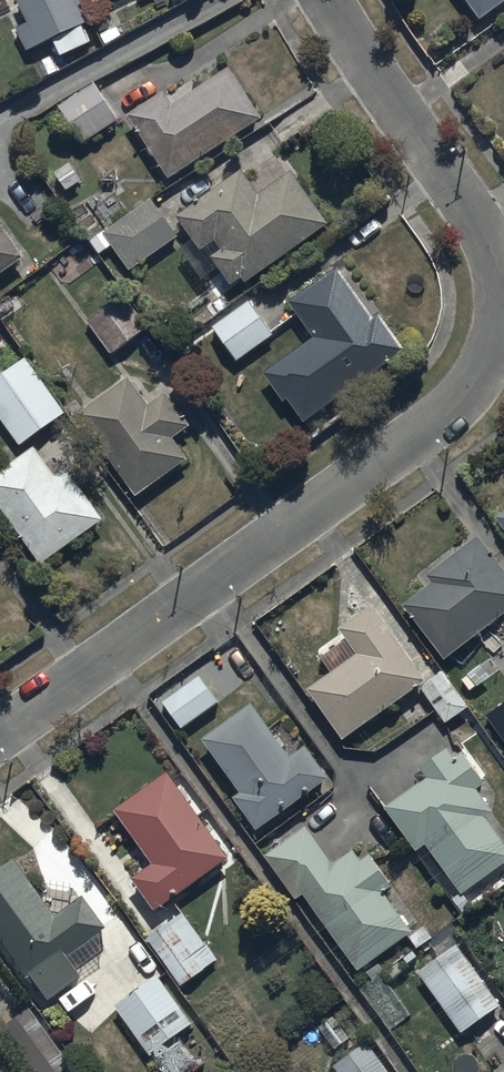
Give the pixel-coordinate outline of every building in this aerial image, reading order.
[(19,25),(15,26),(27,50),(54,36),(63,54),(91,39),(82,21),(88,18),(79,0),(6,0),(19,25)] [(482,16),(503,0),(471,0),(482,16)] [(165,88),(129,112),(171,175),(263,114),(230,64),(173,102),(165,88)] [(94,77),(54,101),(79,143),(120,119),(94,77)] [(259,191),(242,167),(180,212),(194,232),(179,243),(204,278),(220,266),(231,281),(241,274),(246,281),(331,220),(293,167),(259,191)] [(100,253),(114,243),(131,268),(179,236),(153,197),(91,238),(99,250),(100,253)] [(27,255),(4,221),(0,223),(0,273),(27,255)] [(337,261),(289,299),(315,331),(265,370),(287,397),(292,393),(313,420),(409,344),(381,309),(377,312),(337,261)] [(120,292),(86,317),(112,352),(146,327),(120,292)] [(250,295),(211,324),(237,358),(275,329),(250,295)] [(0,375),(0,417),(20,444),(67,410),(28,356),(0,375)] [(130,374),(77,409),(132,493),(190,455),(176,434),(193,424),(169,387),(148,401),(130,374)] [(0,469),(0,504),(40,562),(106,516),(70,464),(57,472),(37,443),(0,469)] [(406,602),(446,655),(503,612),(503,563),(480,531),(427,571),(434,580),(406,602)] [(330,669),(309,684),(345,735),(429,676),(375,601),(343,625),(349,634),(320,655),(330,669)] [(471,704),(442,668),(420,685),(449,722),(471,704)] [(219,700),(200,673),(165,697),(184,724),(219,700)] [(253,700),(203,736),(236,782),(230,787),(259,827),(332,775),(308,741),(291,753),(253,700)] [(503,734),(503,705),(491,715),(503,734)] [(426,774),(384,805),(417,851),(428,842),(463,890),(503,861),(503,837),(487,814),(494,809),(478,787),(489,780),(465,747),(455,754),(448,744),(419,765),(426,774)] [(169,767),(115,805),(154,859),(133,873),(156,905),(230,852),(169,767)] [(309,823),(265,853),(296,898),(305,891),(357,968),(413,929),(386,889),(395,883),(373,851),(362,858),(354,846),(334,860),(309,823)] [(0,861),(0,931),(48,998),(85,972),(80,965),(103,949),(102,928),(108,924),(83,892),(58,911),(12,852),(0,861)] [(183,908),(146,934),(181,983),(218,957),(183,908)] [(502,1002),(457,941),(421,968),(466,1029),(502,1002)] [(156,968),(113,1000),(151,1051),(193,1020),(156,968)] [(3,1022),(39,1071),(58,1071),(72,1062),(29,1003),(3,1022)] [(334,1062),(341,1071),(392,1071),(368,1038),(334,1062)]
